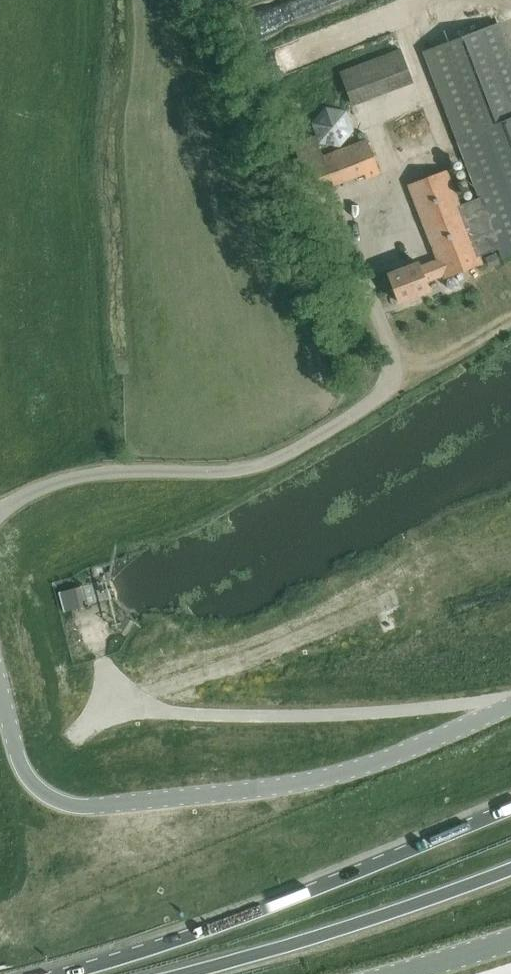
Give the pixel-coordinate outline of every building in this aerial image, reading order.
[(423,49),(457,139),(479,198),(498,249),(499,248),(502,255),(510,252),(510,46),(501,20),(448,39),(423,49)] [(352,106),(413,82),(400,48),(339,72),(352,106)] [(315,134),(317,141),(339,147),(354,130),(346,110),(325,106),(311,124),(314,135),(315,134)] [(315,134),(314,135),(292,143),(309,188),(332,180),(334,185),(364,174),(366,179),(380,174),(367,138),(322,154),(317,141),(315,134)] [(418,261),(388,273),(399,302),(430,290),(427,281),(443,275),(444,278),(483,263),(480,256),(498,249),(479,198),(460,205),(447,169),(408,184),(436,259),(420,265),(418,261)] [(86,605),(81,586),(58,592),(63,611),(86,605)]
